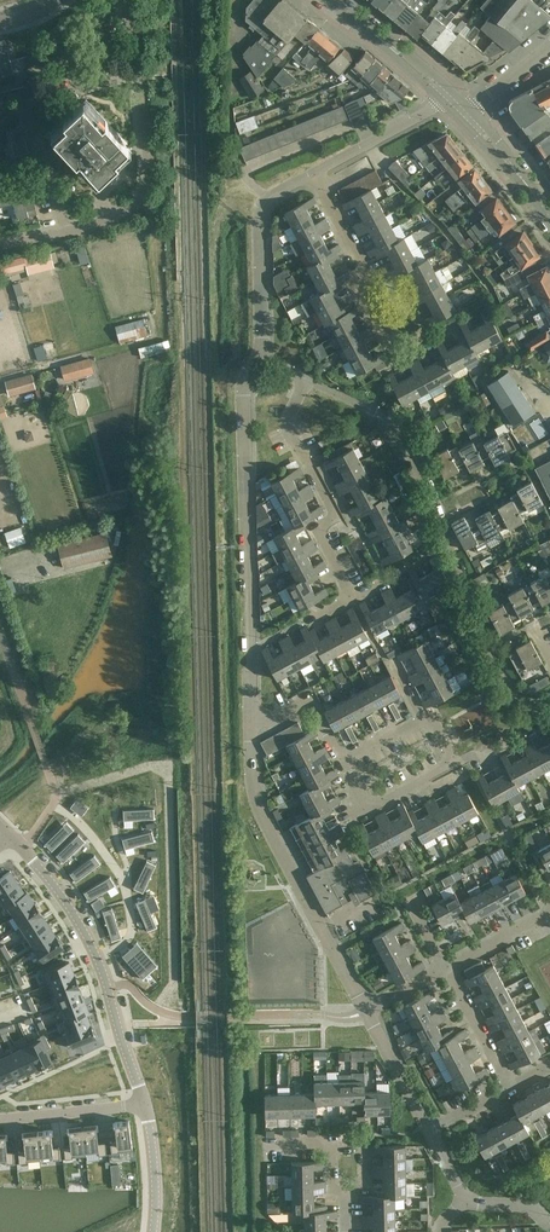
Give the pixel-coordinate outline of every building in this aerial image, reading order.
[(286,0),(253,0),(247,7),(246,20),(251,24),(249,26),(254,30),(255,27),(273,42),(268,48),(257,40),(243,56),(258,77),(277,54),(288,41),(308,18),(286,0)] [(371,1),(383,10),(392,0),(372,0),(371,1)] [(383,10),(394,19),(410,0),(392,0),(383,10)] [(394,19),(405,29),(419,13),(423,7),(416,1),(417,0),(410,0),(394,19)] [(438,0),(439,1),(433,7),(434,9),(426,19),(419,13),(405,29),(417,38),(422,33),(440,11),(449,0),(438,0)] [(480,7),(488,14),(499,0),(486,0),(480,7)] [(488,14),(491,16),(505,28),(529,0),(499,0),(488,14)] [(532,0),(529,0),(505,28),(521,41),(549,18),(549,15),(542,8),(532,0)] [(450,11),(446,17),(440,11),(422,33),(433,41),(450,21),(462,6),(456,1),(449,10),(450,11)] [(505,28),(491,16),(480,28),(494,39),(505,48),(508,52),(521,41),(505,28)] [(318,27),(308,18),(288,41),(277,54),(283,58),(300,37),(306,42),(318,27)] [(457,27),(450,21),(433,41),(444,51),(459,32),(466,25),(466,24),(462,20),(457,27)] [(472,30),(466,25),(444,51),(455,60),(479,29),(475,26),(472,30)] [(330,36),(318,27),(306,42),(312,47),(309,51),(309,52),(304,59),(297,53),(293,57),(304,66),(306,64),(330,36)] [(480,30),(479,29),(455,60),(466,69),(505,48),(494,39),(483,52),(471,41),(480,30)] [(341,45),(330,36),(306,64),(311,68),(321,56),(328,61),(341,45)] [(5,40),(0,41),(0,65),(3,76),(14,73),(13,68),(27,64),(25,57),(11,60),(5,40)] [(344,48),(326,66),(337,76),(354,57),(344,48)] [(356,60),(355,61),(356,62),(345,74),(354,82),(375,59),(366,51),(357,61),(356,60)] [(375,59),(354,82),(360,88),(361,87),(363,88),(364,86),(366,87),(384,66),(375,59)] [(28,71),(27,64),(13,68),(14,73),(14,74),(28,71)] [(392,74),(384,66),(366,87),(373,93),(378,91),(379,90),(392,74)] [(283,67),(274,78),(283,86),(298,80),(283,67)] [(252,70),(241,77),(239,79),(251,97),(264,89),(252,70)] [(30,78),(28,71),(14,74),(16,82),(30,78)] [(409,88),(392,74),(379,90),(378,91),(373,93),(351,103),(345,104),(354,127),(371,120),(366,111),(370,108),(367,102),(376,97),(380,93),(390,102),(401,97),(409,88)] [(512,99),(511,100),(510,101),(510,102),(509,103),(509,105),(509,106),(510,108),(510,109),(522,125),(544,109),(549,117),(549,79),(512,99)] [(34,91),(32,84),(18,88),(20,95),(34,91)] [(36,98),(34,91),(20,95),(21,101),(36,98)] [(38,105),(36,98),(21,101),(23,109),(32,107),(38,105)] [(132,148),(86,99),(51,133),(76,160),(74,162),(82,171),(84,168),(96,181),(132,148)] [(343,106),(334,109),(340,122),(348,119),(344,108),(343,106)] [(33,114),(32,107),(23,109),(18,110),(19,117),(33,114)] [(340,122),(334,109),(325,113),(331,126),(340,122)] [(522,125),(528,133),(531,138),(532,138),(541,131),(549,125),(549,117),(544,109),(522,125)] [(331,126),(325,113),(317,116),(322,129),(331,126)] [(35,121),(33,114),(19,117),(21,124),(26,123),(35,121)] [(254,115),(249,117),(236,122),(240,133),(258,127),(254,115)] [(322,129),(317,116),(308,119),(314,133),(322,129)] [(314,133),(308,119),(300,123),(305,136),(314,133)] [(28,130),(26,123),(21,124),(12,127),(12,128),(14,134),(28,130)] [(305,136),(300,123),(291,126),(297,140),(305,136)] [(541,131),(532,138),(536,143),(535,144),(541,151),(540,151),(543,156),(544,156),(547,160),(549,158),(549,125),(541,131)] [(297,140),(291,126),(283,130),(288,143),(297,140)] [(12,128),(5,130),(8,143),(11,142),(12,142),(16,141),(14,134),(12,128)] [(30,137),(28,130),(14,134),(16,141),(26,138),(30,137)] [(288,143),(283,130),(274,133),(280,147),(288,143)] [(280,147),(274,133),(266,137),(271,150),(280,147)] [(445,134),(438,137),(433,140),(414,150),(422,160),(427,157),(431,162),(455,143),(449,135),(445,134)] [(271,150),(266,137),(257,140),(262,154),(271,150)] [(27,145),(26,138),(16,141),(12,142),(11,142),(12,145),(14,149),(27,145)] [(262,154),(257,140),(248,144),(254,157),(262,154)] [(464,154),(455,143),(431,162),(426,166),(430,170),(442,161),(447,167),(464,154)] [(254,157),(248,144),(240,147),(245,161),(254,157)] [(29,152),(27,145),(14,149),(15,156),(25,154),(29,152)] [(27,160),(25,154),(15,156),(11,157),(13,164),(27,160)] [(473,165),(464,154),(447,167),(435,177),(439,182),(451,172),(456,178),(473,165)] [(29,168),(27,160),(13,164),(15,171),(29,168)] [(395,160),(388,167),(403,183),(411,176),(395,160)] [(474,167),(465,174),(459,179),(457,180),(462,187),(445,200),(450,206),(483,179),(474,167)] [(383,183),(376,170),(369,173),(376,186),(383,183)] [(376,186),(369,173),(363,176),(370,189),(371,189),(376,186)] [(370,189),(363,176),(357,180),(364,193),(370,189)] [(0,188),(0,207),(13,203),(18,219),(37,214),(31,189),(28,189),(27,186),(29,183),(28,179),(25,177),(21,178),(19,181),(20,183),(0,188)] [(492,190),(483,179),(450,206),(453,210),(470,197),(476,203),(492,190)] [(364,193),(357,180),(351,183),(357,196),(364,193)] [(357,196),(351,183),(344,186),(351,199),(357,196)] [(351,199),(344,186),(338,190),(345,203),(351,199)] [(351,199),(345,203),(342,204),(345,209),(355,204),(359,212),(378,202),(371,189),(370,189),(364,193),(357,196),(351,199)] [(493,192),(483,200),(477,204),(485,215),(481,218),(483,220),(480,222),(478,221),(467,230),(471,236),(506,209),(502,204),(503,203),(499,198),(498,199),(497,197),(495,199),(491,194),(493,192)] [(316,202),(314,197),(285,212),(292,226),(311,216),(306,207),(316,202)] [(385,215),(378,202),(359,212),(364,220),(353,226),(356,230),(385,215)] [(510,214),(506,209),(471,236),(476,242),(487,234),(487,231),(489,229),(490,230),(494,227),(502,237),(516,227),(512,223),(515,221),(514,220),(515,219),(511,214),(510,214)] [(392,227),(385,215),(356,230),(358,235),(369,229),(373,238),(392,227)] [(315,224),(311,216),(292,226),(298,238),(328,223),(325,218),(315,224)] [(330,228),(328,223),(298,238),(305,251),(324,241),(320,233),(330,228)] [(453,224),(448,228),(461,244),(466,240),(459,231),(460,230),(456,226),(455,227),(453,224)] [(518,225),(516,227),(502,237),(488,248),(492,253),(496,251),(500,256),(506,252),(510,258),(531,243),(518,225)] [(399,240),(392,227),(373,238),(377,246),(367,251),(370,256),(375,254),(399,240)] [(282,247),(277,234),(273,235),(274,251),(282,247)] [(404,237),(399,240),(375,254),(377,258),(387,253),(392,261),(411,250),(404,237)] [(329,249),(324,241),(305,251),(312,264),(312,265),(336,252),(342,249),(339,244),(329,249)] [(543,261),(531,243),(510,258),(514,263),(508,267),(508,268),(501,273),(507,279),(519,273),(518,271),(516,268),(522,265),(526,261),(530,267),(543,261)] [(50,250),(24,257),(24,258),(26,265),(27,268),(28,274),(55,267),(54,263),(51,253),(51,251),(50,250)] [(418,263),(411,250),(392,261),(396,269),(386,274),(389,279),(399,274),(418,264),(418,263)] [(339,256),(336,252),(312,265),(312,264),(307,267),(314,280),(333,270),(328,262),(339,256)] [(428,258),(418,263),(418,264),(399,274),(401,278),(412,273),(416,281),(435,271),(428,258)] [(536,271),(527,275),(531,283),(519,288),(522,293),(549,279),(549,272),(547,265),(536,271)] [(274,284),(287,277),(290,275),(287,268),(274,275),(274,284)] [(448,281),(441,268),(435,271),(416,281),(420,290),(410,295),(412,300),(442,284),(448,281)] [(337,278),(333,270),(314,280),(321,293),(340,283),(350,278),(348,273),(337,278)] [(522,277),(519,273),(507,279),(511,285),(522,277)] [(287,277),(274,284),(278,291),(284,288),(291,284),(287,277)] [(522,293),(525,299),(528,297),(532,305),(536,303),(537,305),(541,303),(540,301),(549,296),(549,279),(522,293)] [(342,288),(340,283),(321,293),(310,298),(317,311),(336,301),(332,293),(342,288)] [(442,284),(412,300),(415,304),(425,299),(430,307),(449,297),(442,284)] [(278,291),(276,292),(279,298),(287,293),(284,288),(278,291)] [(540,301),(541,303),(544,310),(534,316),(536,320),(549,313),(549,296),(540,301)] [(456,310),(449,297),(430,307),(434,315),(424,321),(426,326),(456,310)] [(341,310),(336,301),(317,311),(324,324),(329,322),(329,321),(353,309),(351,304),(341,310)] [(507,302),(502,304),(500,305),(507,318),(508,318),(513,315),(507,302)] [(359,306),(353,309),(329,321),(329,322),(336,334),(355,324),(351,316),(361,311),(359,306)] [(494,324),(486,309),(481,312),(487,322),(478,327),(489,346),(502,339),(494,324)] [(536,320),(539,326),(546,322),(549,329),(549,313),(536,320)] [(143,319),(115,326),(120,343),(148,335),(143,319)] [(470,331),(465,321),(460,324),(462,329),(475,353),(476,353),(489,346),(478,327),(470,331)] [(360,333),(355,324),(336,334),(343,347),(372,332),(370,327),(360,333)] [(475,353),(462,329),(458,331),(463,341),(455,346),(465,365),(478,358),(476,353),(475,353)] [(538,347),(549,340),(549,336),(547,331),(533,339),(538,347)] [(375,336),(372,332),(343,347),(350,360),(369,350),(365,342),(375,336)] [(447,350),(441,340),(436,342),(439,347),(455,377),(456,379),(467,373),(468,370),(465,365),(455,346),(447,350)] [(455,377),(439,347),(435,350),(440,360),(432,364),(442,383),(455,377)] [(373,358),(369,350),(350,360),(357,374),(386,358),(383,353),(373,358)] [(424,369),(418,358),(414,361),(430,390),(433,396),(445,390),(441,384),(442,383),(432,364),(424,369)] [(91,359),(64,366),(61,366),(65,379),(94,371),(91,359)] [(430,390),(414,361),(409,363),(415,374),(406,378),(417,397),(430,390)] [(514,426),(535,413),(510,371),(489,384),(514,426)] [(398,382),(393,372),(388,375),(388,376),(403,404),(417,397),(406,378),(398,382)] [(6,382),(9,394),(35,387),(32,375),(6,382)] [(0,388),(0,392),(2,398),(10,396),(7,386),(0,388)] [(486,392),(477,396),(482,407),(491,403),(486,392)] [(498,435),(484,442),(490,455),(495,464),(505,459),(504,455),(516,449),(507,432),(508,432),(504,424),(495,429),(498,435)] [(318,441),(318,442),(321,447),(328,443),(326,437),(318,441)] [(490,455),(484,442),(482,439),(473,443),(472,441),(458,449),(465,462),(470,471),(480,465),(478,462),(490,455)] [(330,460),(324,463),(324,464),(326,468),(337,462),(341,471),(360,461),(353,447),(349,450),(346,444),(327,454),(330,460)] [(465,462),(458,449),(456,445),(448,450),(447,448),(433,455),(444,477),(455,472),(453,468),(465,462)] [(535,467),(549,498),(549,460),(535,467)] [(367,474),(360,461),(341,471),(345,479),(335,484),(338,489),(367,474)] [(303,472),(300,467),(289,473),(287,474),(271,483),(277,494),(296,483),(293,478),(303,472)] [(374,486),(367,474),(338,489),(340,494),(350,488),(355,496),(374,486)] [(543,503),(531,480),(521,486),(523,489),(510,496),(512,499),(519,513),(527,509),(528,510),(543,503)] [(299,490),(296,483),(277,494),(282,504),(312,489),(309,484),(299,490)] [(380,499),(374,486),(355,496),(359,504),(349,510),(351,515),(356,512),(381,500),(380,499)] [(314,494),(312,489),(282,504),(288,515),(307,505),(304,499),(314,494)] [(385,496),(380,499),(381,500),(356,512),(359,517),(369,511),(373,520),(393,510),(385,496)] [(523,521),(519,513),(512,499),(502,504),(504,508),(492,514),(500,530),(508,526),(509,529),(523,521)] [(311,511),(307,505),(288,515),(294,526),(295,527),(303,522),(324,511),(321,506),(311,511)] [(399,522),(393,510),(373,520),(378,528),(367,533),(370,538),(399,522)] [(481,519),(478,521),(476,517),(473,516),(466,520),(464,517),(452,523),(464,547),(465,549),(473,545),(476,552),(489,545),(487,540),(501,533),(500,530),(492,514),(490,510),(480,516),(481,519)] [(306,527),(303,522),(295,527),(294,526),(274,537),(280,549),(299,538),(296,533),(306,527)] [(406,535),(399,522),(370,538),(372,542),(383,537),(387,545),(406,535)] [(20,526),(4,532),(4,533),(0,534),(0,549),(25,539),(20,526)] [(105,532),(59,544),(65,568),(112,556),(105,532)] [(413,549),(406,535),(387,545),(391,554),(381,559),(384,564),(413,549)] [(302,544),(299,538),(280,549),(286,560),(315,544),(312,539),(302,544)] [(317,549),(315,544),(286,560),(292,570),(310,560),(307,554),(317,549)] [(451,586),(435,557),(430,560),(436,570),(427,574),(438,593),(451,586)] [(314,566),(310,560),(292,570),(297,581),(316,571),(316,572),(327,566),(324,561),(314,566)] [(480,565),(475,568),(479,575),(484,572),(480,565)] [(419,579),(414,569),(409,571),(411,577),(424,601),(425,600),(438,593),(427,574),(419,579)] [(316,571),(297,581),(287,587),(293,598),(312,588),(309,582),(319,576),(316,572),(316,571)] [(546,576),(545,575),(531,582),(531,584),(540,601),(542,604),(549,600),(549,574),(546,576)] [(424,601),(411,577),(407,579),(413,589),(404,594),(414,613),(427,606),(425,600),(424,601)] [(540,601),(531,584),(523,588),(522,586),(508,593),(513,602),(520,616),(534,608),(532,605),(540,601)] [(315,594),(312,588),(293,598),(299,609),(304,606),(311,603),(317,599),(328,594),(325,588),(315,594)] [(396,598),(391,588),(386,590),(401,619),(414,613),(404,594),(396,598)] [(401,619),(386,590),(381,593),(387,603),(379,607),(389,626),(401,619)] [(370,611),(365,601),(360,604),(375,633),(389,626),(379,607),(370,611)] [(521,618),(520,616),(513,602),(504,606),(503,604),(488,611),(500,633),(515,626),(513,622),(521,618)] [(353,608),(348,611),(353,621),(347,624),(357,643),(368,637),(353,608)] [(341,627),(336,617),(331,620),(346,649),(357,643),(347,624),(341,627)] [(346,649),(331,620),(326,622),(331,632),(325,636),(335,655),(346,649)] [(309,631),(306,626),(301,629),(306,639),(300,642),(311,661),(321,656),(322,655),(309,631)] [(319,639),(314,628),(309,631),(322,655),(321,656),(324,661),(335,655),(325,636),(319,639)] [(295,645),(289,635),(284,638),(300,667),(311,661),(300,642),(295,645)] [(300,667),(284,638),(279,641),(285,651),(279,654),(289,673),(300,667)] [(542,661),(530,639),(520,644),(522,648),(509,655),(518,671),(526,667),(527,669),(542,661)] [(426,640),(397,655),(399,660),(410,655),(414,663),(433,653),(426,640)] [(273,657),(267,647),(262,650),(278,679),(289,673),(279,654),(273,657)] [(366,659),(369,665),(379,659),(376,653),(366,659)] [(440,665),(433,653),(414,663),(419,671),(408,677),(411,681),(440,665)] [(447,678),(440,665),(411,681),(413,686),(423,680),(428,688),(447,678)] [(401,694),(391,675),(380,681),(390,700),(401,694)] [(527,686),(531,693),(549,683),(549,681),(547,676),(527,686)] [(454,692),(447,678),(428,688),(432,697),(422,702),(425,707),(426,706),(430,704),(435,702),(454,692)] [(390,700),(380,681),(369,687),(379,706),(390,700)] [(379,706),(369,687),(358,693),(368,712),(379,706)] [(368,712),(358,693),(347,699),(357,718),(368,712)] [(357,718),(347,699),(336,704),(346,723),(357,718)] [(389,705),(393,712),(398,709),(394,702),(389,705)] [(346,723),(336,704),(325,710),(335,729),(346,723)] [(402,717),(398,709),(393,712),(397,719),(402,717)] [(367,716),(371,723),(376,721),(372,713),(367,716)] [(380,728),(376,721),(371,723),(375,731),(380,728)] [(299,722),(298,722),(292,725),(299,738),(305,735),(302,729),(299,722)] [(299,738),(292,725),(286,728),(293,741),(299,738)] [(345,728),(349,735),(354,732),(350,725),(345,728)] [(293,741),(286,728),(279,732),(286,745),(293,741)] [(318,734),(316,729),(305,735),(299,738),(293,741),(286,745),(292,756),(311,746),(308,740),(318,734)] [(286,745),(279,732),(273,735),(280,748),(286,745)] [(358,740),(354,732),(349,735),(353,742),(358,740)] [(280,748),(273,735),(267,739),(274,751),(280,748)] [(274,751),(267,739),(261,742),(268,755),(274,751)] [(532,740),(527,742),(542,771),(549,767),(549,754),(545,746),(537,750),(532,740)] [(542,771),(527,742),(522,745),(528,755),(520,759),(530,778),(542,771)] [(314,752),(311,746),(292,756),(298,767),(328,751),(325,746),(314,752)] [(330,756),(328,751),(298,767),(304,778),(323,768),(320,762),(330,756)] [(511,764),(506,753),(501,756),(504,761),(517,785),(530,778),(520,759),(511,764)] [(504,761),(499,763),(505,774),(496,778),(506,797),(520,790),(517,785),(504,761)] [(326,774),(323,768),(304,778),(310,789),(329,779),(339,774),(336,768),(326,774)] [(488,782),(483,772),(478,775),(493,804),(506,797),(496,778),(488,782)] [(332,784),(329,779),(310,789),(300,794),(306,806),(325,795),(321,789),(332,784)] [(462,797),(456,786),(451,789),(467,818),(479,812),(468,793),(462,797)] [(467,818),(451,789),(446,792),(452,802),(446,805),(456,824),(467,818)] [(328,801),(325,795),(306,806),(311,816),(311,817),(330,806),(341,801),(338,796),(328,801)] [(440,808),(435,798),(429,801),(445,830),(456,824),(446,805),(440,808)] [(76,800),(71,806),(76,809),(77,810),(78,811),(80,812),(83,814),(85,812),(87,808),(82,804),(76,800)] [(445,830),(429,801),(425,803),(430,813),(424,817),(434,836),(445,830)] [(408,812),(402,802),(397,805),(402,815),(396,818),(406,837),(418,831),(408,812)] [(333,811),(330,806),(311,817),(311,816),(301,821),(301,822),(290,827),(290,828),(291,828),(296,838),(296,839),(326,823),(323,817),(333,811)] [(154,808),(123,810),(124,820),(123,820),(155,818),(154,808)] [(418,820),(413,809),(408,812),(418,831),(423,842),(434,836),(424,817),(418,820)] [(391,821),(385,811),(380,814),(396,843),(406,837),(396,818),(391,821)] [(396,843),(380,814),(375,816),(381,826),(374,830),(385,849),(396,843)] [(329,828),(326,823),(296,839),(302,849),(301,849),(302,850),(342,828),(339,823),(329,828)] [(369,833),(363,823),(358,825),(367,843),(373,855),(385,849),(374,830),(369,833)] [(62,827),(45,844),(52,851),(69,834),(62,827)] [(345,833),(342,828),(302,850),(307,860),(308,861),(308,860),(338,845),(334,838),(345,833)] [(152,831),(122,839),(125,848),(155,840),(152,831)] [(73,839),(56,855),(63,863),(80,846),(73,839)] [(532,853),(541,870),(547,866),(549,869),(549,868),(549,844),(532,853)] [(341,850),(338,845),(308,860),(313,870),(313,871),(324,866),(349,853),(354,850),(351,845),(341,850)] [(490,853),(494,860),(495,863),(507,857),(501,847),(490,853)] [(354,862),(349,853),(324,866),(307,875),(329,917),(330,917),(327,912),(351,899),(360,901),(376,892),(364,869),(363,868),(362,867),(360,867),(359,867),(355,869),(353,865),(354,864),(354,863),(354,862)] [(494,860),(490,853),(485,856),(489,863),(494,860)] [(89,859),(70,874),(76,882),(95,867),(89,859)] [(147,860),(137,881),(146,886),(156,864),(147,860)] [(473,862),(468,865),(472,872),(477,869),(473,862)] [(472,872),(468,865),(463,867),(467,874),(472,872)] [(0,877),(0,894),(18,882),(10,871),(0,877)] [(526,892),(515,873),(504,879),(514,898),(526,892)] [(452,874),(447,876),(450,883),(455,881),(452,874)] [(450,883),(447,876),(442,879),(445,886),(450,883)] [(514,898),(504,879),(493,885),(503,904),(514,898)] [(104,880),(84,892),(89,901),(109,888),(104,880)] [(503,904),(493,885),(490,880),(479,886),(492,910),(503,904)] [(0,894),(0,897),(6,906),(27,891),(25,892),(18,882),(0,894)] [(492,910),(479,886),(477,882),(474,883),(476,888),(469,892),(471,897),(481,916),(492,910)] [(424,889),(428,896),(433,893),(429,886),(424,889)] [(27,891),(6,906),(8,905),(15,915),(35,902),(27,891)] [(455,892),(444,898),(454,917),(465,912),(460,903),(460,902),(455,892)] [(471,897),(460,902),(460,903),(465,912),(470,922),(481,916),(471,897)] [(454,917),(444,898),(432,904),(442,923),(454,917)] [(35,902),(15,915),(22,925),(22,926),(42,913),(35,902)] [(148,905),(139,909),(148,931),(157,927),(148,905)] [(112,908),(103,911),(110,934),(119,930),(112,908)] [(22,925),(17,929),(25,940),(27,939),(27,938),(49,924),(42,913),(22,926),(22,925)] [(373,938),(379,949),(398,939),(395,933),(405,928),(402,922),(373,938)] [(49,924),(27,938),(27,939),(34,949),(56,935),(49,924)] [(56,935),(34,949),(41,961),(63,947),(56,935)] [(379,949),(385,960),(414,944),(411,939),(401,945),(398,939),(379,949)] [(385,960),(390,971),(409,961),(406,955),(416,949),(414,944),(385,960)] [(506,948),(507,948),(510,954),(515,950),(512,945),(506,948)] [(142,947),(135,954),(151,972),(158,965),(142,947)] [(135,954),(127,961),(143,979),(151,972),(135,954)] [(69,961),(42,972),(47,985),(53,983),(53,982),(74,974),(69,961)] [(409,961),(390,971),(397,982),(426,967),(423,961),(413,967),(409,961)] [(478,982),(481,987),(500,977),(494,965),(486,969),(482,961),(464,970),(469,978),(464,981),(468,987),(478,982)] [(74,974),(53,982),(53,983),(57,994),(57,995),(79,986),(74,974)] [(474,998),(477,1003),(506,988),(500,977),(481,987),(484,992),(474,998)] [(57,994),(52,996),(57,1009),(62,1007),(84,998),(79,986),(57,995),(57,994)] [(490,1003),(493,1009),(512,999),(506,988),(477,1003),(480,1009),(490,1003)] [(403,1006),(409,1017),(428,1007),(425,1001),(435,996),(432,991),(433,991),(432,990),(403,1006)] [(84,998),(62,1007),(66,1018),(64,1019),(64,1020),(88,1011),(84,998)] [(485,1020),(488,1025),(517,1010),(512,999),(493,1009),(495,1014),(485,1020)] [(409,1017),(414,1028),(444,1013),(441,1008),(431,1013),(428,1007),(409,1017)] [(502,1026),(504,1031),(523,1021),(517,1010),(488,1025),(491,1031),(502,1026)] [(88,1011),(64,1020),(68,1032),(69,1032),(90,1024),(86,1012),(89,1011),(88,1011)] [(414,1028),(420,1039),(439,1029),(436,1023),(446,1018),(444,1013),(414,1028)] [(497,1042),(500,1047),(529,1032),(523,1021),(504,1031),(507,1036),(497,1042)] [(68,1032),(63,1034),(68,1047),(95,1037),(90,1024),(69,1032),(68,1032)] [(426,1051),(437,1045),(456,1035),(455,1034),(453,1030),(442,1035),(439,1029),(420,1039),(426,1051)] [(437,1045),(442,1056),(461,1046),(458,1040),(468,1034),(466,1029),(455,1034),(456,1035),(437,1045)] [(513,1047),(516,1053),(540,1040),(534,1029),(529,1032),(500,1047),(503,1053),(513,1047)] [(40,1036),(27,1042),(29,1045),(39,1066),(51,1060),(40,1036)] [(540,1040),(516,1053),(519,1058),(509,1063),(511,1069),(544,1052),(544,1049),(540,1040)] [(29,1045),(17,1050),(27,1071),(39,1066),(29,1045)] [(442,1056),(448,1067),(477,1051),(475,1046),(465,1052),(461,1046),(442,1056)] [(17,1050),(6,1056),(15,1077),(27,1071),(17,1050)] [(364,1060),(373,1060),(373,1051),(364,1051),(364,1060)] [(448,1067),(454,1078),(473,1068),(470,1062),(480,1056),(477,1051),(448,1067)] [(4,1082),(15,1077),(6,1056),(0,1058),(0,1075),(4,1082)] [(473,1068),(454,1078),(460,1089),(489,1073),(486,1068),(476,1073),(473,1068)] [(352,1075),(352,1080),(352,1102),(365,1102),(364,1092),(365,1092),(365,1073),(352,1073),(352,1075)] [(314,1081),(315,1093),(316,1103),(328,1103),(327,1081),(327,1075),(315,1075),(315,1081),(314,1081)] [(340,1075),(340,1081),(340,1102),(352,1102),(352,1080),(352,1075),(340,1075)] [(340,1081),(327,1081),(328,1103),(340,1102),(340,1081)] [(535,1092),(546,1111),(549,1109),(549,1093),(546,1086),(535,1092)] [(377,1092),(365,1092),(364,1092),(365,1102),(365,1114),(378,1114),(377,1092)] [(390,1092),(377,1092),(378,1114),(391,1113),(390,1092)] [(535,1092),(525,1098),(535,1117),(546,1111),(535,1092)] [(303,1093),(291,1094),(291,1115),(303,1115),(303,1093)] [(315,1093),(303,1093),(303,1115),(316,1115),(316,1103),(315,1093)] [(278,1115),(278,1094),(266,1094),(266,1116),(278,1115)] [(291,1094),(278,1094),(278,1115),(291,1115),(291,1094)] [(513,1104),(519,1114),(524,1123),(524,1122),(535,1117),(525,1098),(513,1104)] [(519,1114),(508,1120),(518,1139),(530,1133),(524,1122),(524,1123),(519,1114)] [(117,1140),(110,1141),(112,1153),(119,1152),(120,1152),(120,1151),(133,1149),(129,1120),(122,1121),(115,1122),(117,1140)] [(508,1120),(497,1125),(507,1144),(518,1139),(508,1120)] [(534,1122),(538,1130),(544,1127),(540,1120),(534,1122)] [(96,1125),(83,1126),(86,1152),(99,1151),(100,1155),(104,1154),(107,1154),(105,1142),(98,1143),(96,1125)] [(497,1125),(486,1131),(496,1150),(507,1144),(497,1125)] [(71,1146),(64,1147),(66,1159),(73,1158),(73,1157),(87,1155),(86,1152),(83,1126),(69,1128),(71,1146)] [(548,1134),(544,1127),(538,1130),(542,1137),(548,1134)] [(51,1130),(37,1131),(40,1157),(41,1157),(53,1156),(53,1160),(61,1159),(60,1147),(53,1148),(51,1130)] [(26,1150),(19,1151),(20,1163),(27,1162),(27,1161),(41,1160),(41,1157),(40,1157),(37,1131),(24,1132),(26,1150)] [(496,1150),(486,1131),(475,1137),(485,1156),(496,1150)] [(0,1134),(0,1161),(7,1160),(7,1164),(15,1164),(14,1152),(7,1152),(6,1134),(0,1134)] [(518,1144),(522,1152),(527,1149),(523,1142),(518,1144)] [(384,1152),(384,1159),(406,1158),(405,1146),(372,1146),(373,1152),(384,1152)] [(531,1157),(527,1149),(522,1152),(526,1159),(531,1157)] [(496,1156),(500,1163),(505,1161),(501,1153),(496,1156)] [(373,1166),(373,1171),(406,1171),(406,1158),(384,1159),(384,1165),(373,1166)] [(292,1162),(292,1175),(314,1174),(314,1168),(325,1167),(325,1161),(292,1162)] [(509,1168),(505,1161),(500,1163),(504,1171),(509,1168)] [(119,1164),(111,1165),(113,1185),(121,1184),(119,1164)] [(385,1177),(385,1184),(406,1183),(406,1171),(373,1171),(373,1177),(385,1177)] [(292,1175),(292,1187),(326,1186),(326,1181),(314,1181),(314,1174),(292,1175)] [(374,1191),(374,1196),(395,1196),(406,1195),(406,1183),(385,1184),(385,1190),(374,1191)] [(292,1187),(293,1199),(314,1199),(314,1192),(326,1192),(326,1186),(292,1187)] [(374,1202),(374,1209),(395,1208),(395,1196),(374,1196),(362,1196),(362,1202),(374,1202)] [(293,1212),(304,1212),(304,1211),(326,1211),(326,1205),(315,1206),(314,1199),(293,1199),(293,1212)] [(362,1216),(363,1221),(395,1220),(395,1208),(374,1209),(374,1215),(362,1216)] [(304,1212),(305,1224),(327,1224),(326,1217),(338,1217),(338,1211),(326,1211),(304,1211),(304,1212)] [(374,1231),(396,1231),(395,1220),(363,1221),(363,1227),(374,1227),(374,1231)] [(108,1231),(124,1231),(125,1225),(109,1223),(108,1231)] [(305,1231),(338,1231),(338,1230),(327,1230),(327,1224),(305,1224),(305,1231)]
